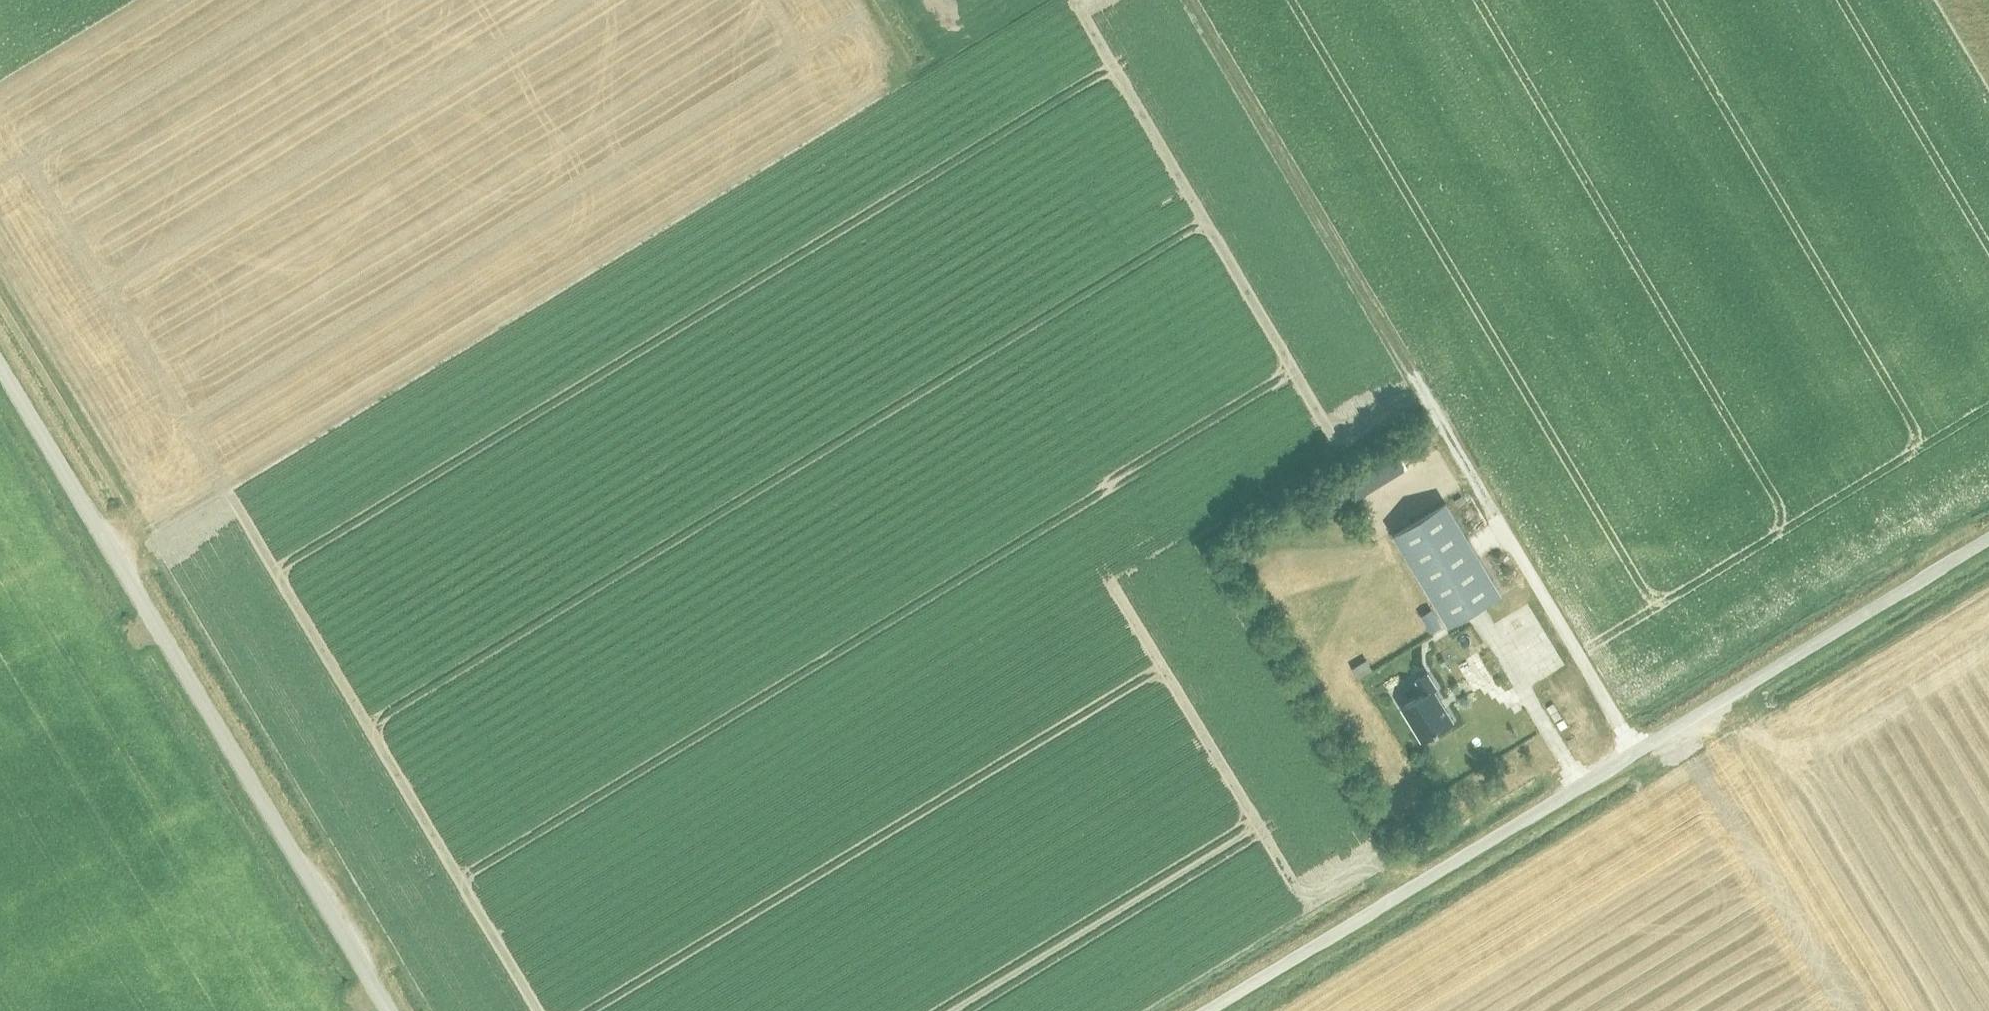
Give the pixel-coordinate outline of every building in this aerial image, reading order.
[(1449,625),(1500,593),(1445,503),(1394,534),(1449,625)] [(1431,609),(1422,615),(1431,631),(1441,626),(1431,609)] [(1366,659),(1352,667),(1358,677),(1360,676),(1372,669),(1366,659)] [(1424,693),(1402,706),(1422,740),(1453,720),(1434,689),(1437,687),(1427,672),(1416,679),(1424,693)]
